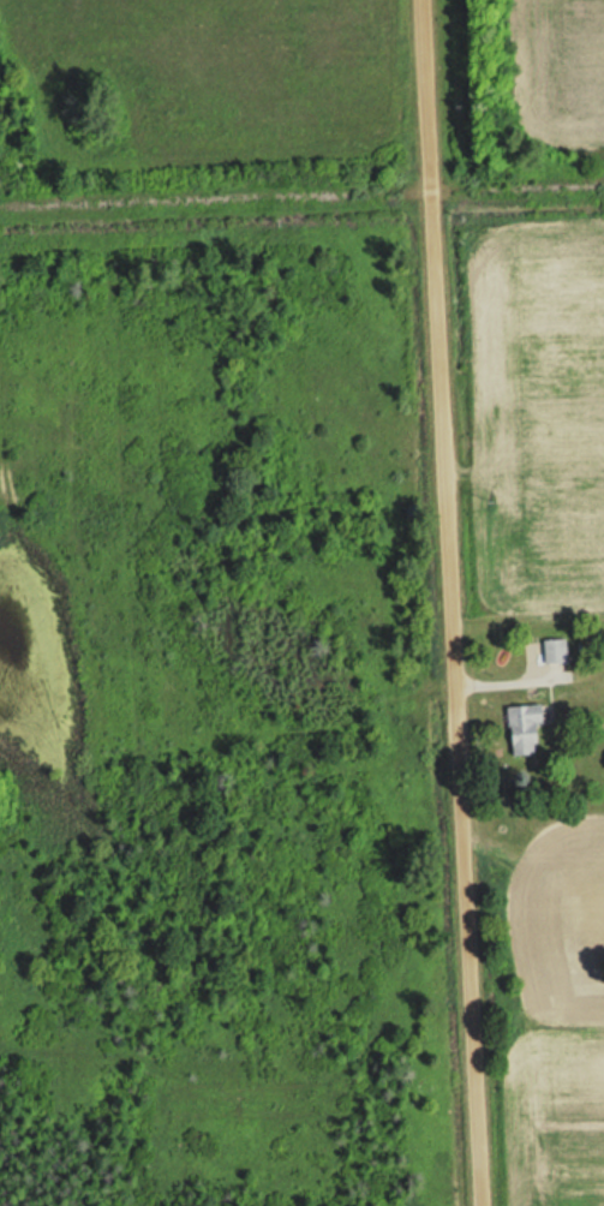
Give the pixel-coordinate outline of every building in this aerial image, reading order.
[(572,640),(549,640),(549,664),(572,664),(572,640)] [(516,755),(542,755),(542,743),(551,743),(550,705),(514,706),(516,755)]
